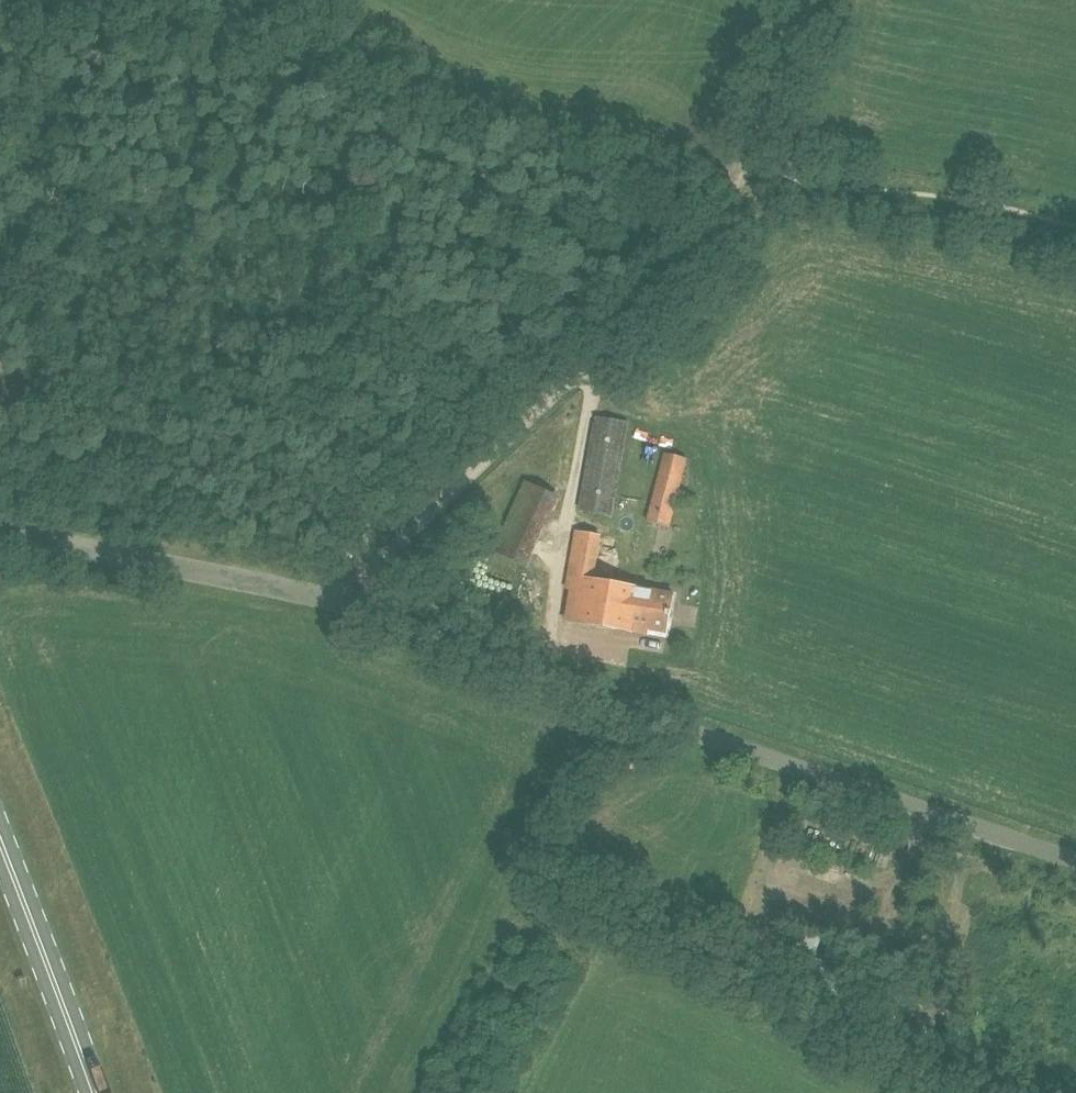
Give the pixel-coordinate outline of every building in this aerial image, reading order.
[(629,422),(598,417),(582,509),(613,514),(629,422)] [(665,452),(647,521),(670,527),(688,459),(677,456),(677,455),(665,452)] [(554,516),(564,496),(548,488),(538,509),(554,516)] [(597,580),(604,537),(577,533),(567,590),(573,591),(568,622),(638,633),(639,628),(668,633),(674,593),(597,580)] [(352,558),(361,549),(356,543),(346,551),(352,558)]
